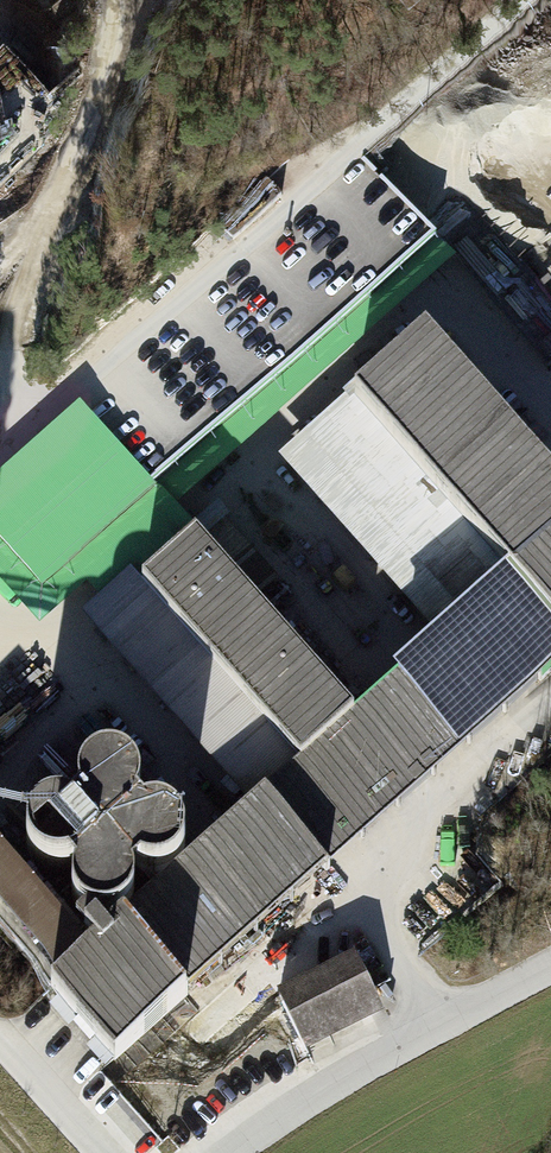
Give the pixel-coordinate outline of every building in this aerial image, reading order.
[(43,586),(150,490),(152,492),(435,240),(437,238),(423,223),(370,164),(5,489),(0,483),(0,539),(43,586)] [(423,223),(437,238),(435,240),(548,367),(550,364),(550,299),(456,193),(423,223)] [(427,336),(354,400),(513,579),(511,581),(550,626),(550,476),(427,336)] [(286,460),(445,639),(511,581),(513,579),(354,400),(286,460)] [(16,466),(8,458),(0,449),(0,480),(16,466)] [(355,720),(195,542),(141,590),(301,769),(355,720)] [(511,581),(445,639),(355,720),(301,769),(263,802),(286,826),(385,739),(411,769),(313,856),(326,872),(546,674),(550,670),(550,643),(549,641),(550,640),(550,626),(511,581)] [(411,769),(385,739),(286,826),(313,856),(411,769)] [(92,763),(95,770),(92,772),(87,775),(84,779),(81,784),(79,788),(78,794),(78,800),(78,805),(79,809),(71,815),(69,814),(66,813),(61,812),(55,812),(50,813),(45,815),(41,817),(36,821),(32,824),(30,829),(27,836),(27,842),(27,849),(29,854),(31,860),(34,864),(38,869),(42,870),(46,872),(50,874),(55,874),(61,875),(66,874),(70,872),(75,870),(78,867),(82,872),(79,874),(76,878),(75,881),(73,886),(72,891),(72,896),(72,901),(74,907),(77,912),(81,917),(85,921),(90,923),(95,925),(100,925),(107,925),(112,924),(117,922),(121,920),(122,919),(126,916),(130,912),(132,907),(134,902),(135,896),(134,891),(133,885),(140,877),(143,879),(147,880),(151,880),(156,880),(161,880),(166,878),(170,877),(174,873),(178,870),(180,866),(187,869),(191,861),(184,858),(185,856),(185,851),(186,846),(184,841),(183,836),(181,832),(177,828),(173,825),(169,822),(163,820),(158,818),(153,818),(147,819),(141,821),(136,824),(132,827),(128,832),(126,836),(124,842),(124,849),(124,854),(125,859),(117,867),(115,866),(112,864),(107,863),(103,863),(100,863),(88,850),(89,847),(89,844),(89,840),(88,836),(87,833),(95,826),(100,828),(104,829),(108,830),(113,829),(118,828),(123,826),(128,823),(132,819),(135,816),(138,811),(140,805),(140,800),(140,793),(138,786),(134,780),(130,774),(122,770),(117,768),(110,767),(103,767),(100,761),(92,763)] [(326,872),(263,802),(231,831),(246,848),(236,858),(220,840),(125,925),(146,948),(198,901),(223,930),(171,976),(188,996),(326,872)] [(125,925),(121,920),(117,922),(112,924),(107,925),(100,925),(95,925),(90,923),(85,921),(81,917),(77,912),(74,907),(72,901),(72,896),(72,891),(73,886),(75,881),(76,878),(79,874),(82,872),(78,867),(75,870),(70,872),(66,874),(61,875),(55,874),(50,874),(46,872),(42,870),(38,869),(34,864),(31,860),(29,854),(27,849),(27,842),(27,836),(30,829),(23,821),(0,842),(0,856),(89,956),(93,952),(84,941),(95,931),(105,942),(125,925)] [(246,848),(231,831),(220,840),(236,858),(246,848)] [(198,901),(146,948),(125,925),(105,942),(95,931),(84,941),(93,952),(89,956),(0,856),(0,934),(52,992),(23,1017),(85,1086),(114,1060),(115,1061),(188,996),(171,976),(223,930),(198,901)] [(355,959),(281,996),(302,1038),(376,1001),(355,959)]
